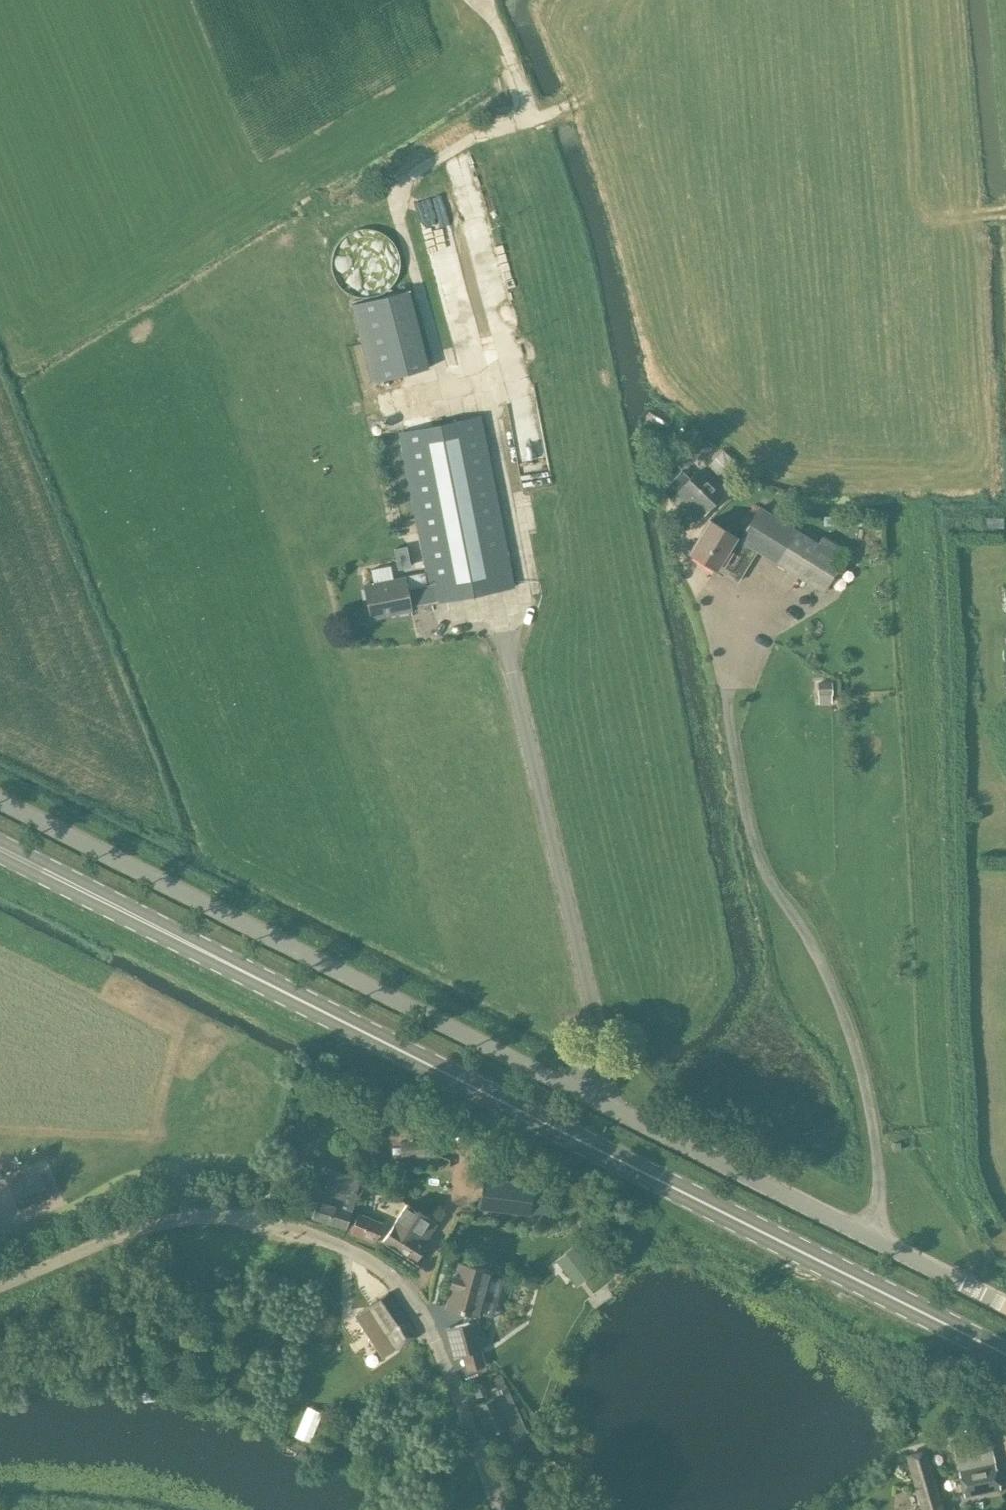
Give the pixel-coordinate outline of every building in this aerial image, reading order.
[(480,265),(499,260),(476,167),(463,167),(467,182),(467,188),(464,188),(464,180),(461,180),(457,164),(456,175),(462,197),(479,197),(462,202),(462,211),(469,239),(469,244),(474,265),(480,265)] [(421,205),(458,362),(482,356),(446,200),(421,205)] [(374,298),(384,295),(392,289),(397,282),(401,271),(401,262),(399,254),(395,245),(390,239),(383,235),(374,232),(361,231),(348,237),(338,247),(334,256),(333,269),(336,278),(339,286),(346,293),(354,297),(364,299),(374,298)] [(429,368),(409,290),(351,306),(371,383),(429,368)] [(400,432),(409,478),(429,585),(407,589),(405,577),(365,586),(371,618),(412,610),(411,606),(433,602),(433,604),(516,587),(482,415),(400,432)] [(723,450),(708,466),(723,480),(738,463),(723,450)] [(697,522),(722,496),(698,472),(691,479),(683,471),(665,490),(697,522)] [(739,541),(736,539),(737,537),(711,520),(691,553),(716,568),(719,564),(740,578),(757,550),(824,591),(848,552),(824,537),(819,544),(760,507),(739,541)] [(981,527),(1003,528),(1003,518),(982,517),(981,527)] [(832,682),(817,683),(818,695),(819,695),(819,704),(831,704),(831,695),(832,695),(832,682)] [(401,1159),(437,1156),(436,1141),(400,1144),(401,1159)] [(357,1195),(355,1195),(360,1178),(331,1169),(325,1189),(317,1187),(313,1200),(318,1202),(313,1219),(347,1229),(357,1195)] [(41,1173),(10,1186),(21,1210),(51,1197),(41,1173)] [(534,1185),(485,1178),(481,1209),(530,1214),(530,1213),(547,1215),(550,1188),(534,1186),(534,1185)] [(395,1225),(394,1225),(383,1240),(417,1261),(427,1245),(423,1242),(435,1224),(430,1221),(430,1220),(408,1206),(395,1225)] [(383,1225),(359,1214),(351,1234),(376,1244),(383,1225)] [(588,1264),(575,1246),(557,1259),(571,1277),(588,1264)] [(477,1316),(478,1319),(491,1271),(459,1262),(447,1307),(472,1314),(472,1317),(477,1316)] [(417,1336),(390,1294),(371,1306),(375,1312),(363,1322),(376,1340),(388,1332),(398,1348),(417,1336)] [(477,1316),(472,1317),(470,1323),(447,1329),(454,1356),(458,1355),(464,1374),(484,1369),(479,1349),(485,1348),(478,1321),(478,1319),(477,1316)] [(491,1435),(507,1427),(514,1444),(530,1437),(509,1390),(507,1386),(506,1386),(503,1381),(496,1384),(498,1390),(496,1391),(498,1396),(477,1406),(491,1435)] [(996,1464),(994,1465),(989,1439),(953,1448),(959,1472),(961,1472),(966,1496),(1001,1488),(996,1464)] [(925,1451),(909,1456),(923,1504),(918,1505),(915,1507),(913,1509),(912,1509),(943,1509),(925,1451)]
